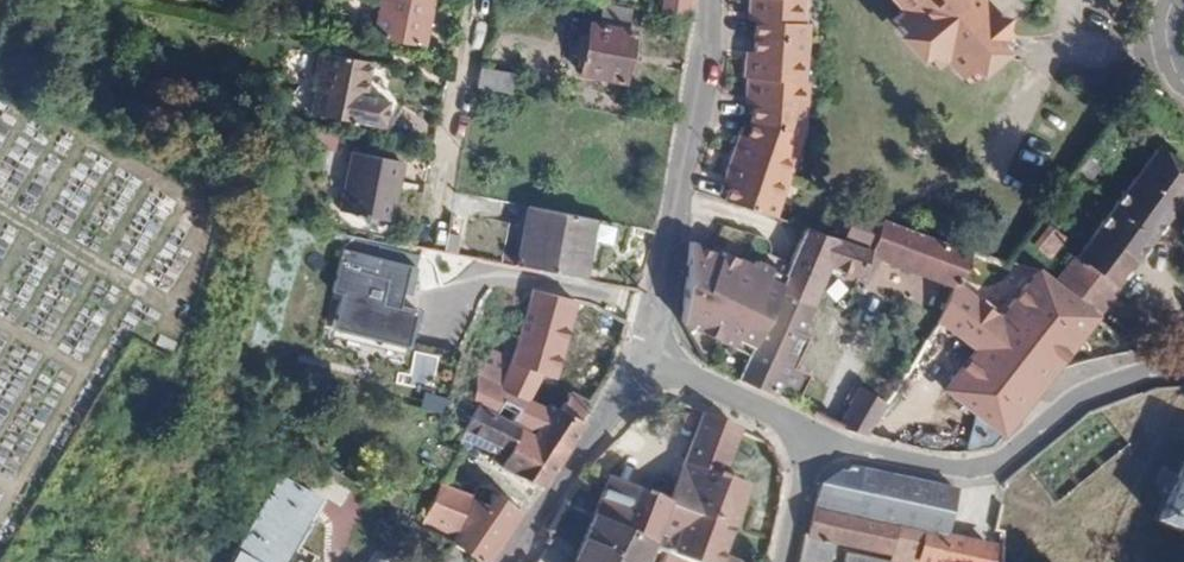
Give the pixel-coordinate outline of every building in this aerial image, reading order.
[(377,35),(423,44),(432,1),(430,0),(384,0),(383,4),(377,35)] [(659,12),(688,13),(689,0),(659,0),(659,12)] [(747,51),(747,59),(740,59),(739,75),(744,76),(743,94),(749,94),(749,102),(747,118),(743,135),(741,142),(733,139),(722,175),(729,178),(727,185),(721,202),(774,219),(780,202),(780,200),(775,199),(789,154),(795,155),(802,131),(804,105),(798,104),(800,83),(796,82),(797,57),(801,58),(803,58),(805,27),(798,26),(800,0),(745,0),(744,10),(751,10),(750,23),(747,51)] [(798,26),(805,27),(807,0),(800,0),(798,26)] [(893,23),(938,76),(950,67),(958,76),(970,67),(976,74),(1002,52),(995,43),(1006,34),(1001,28),(1001,15),(990,14),(978,0),(891,0),(903,13),(893,23)] [(606,5),(601,27),(628,32),(634,11),(606,5)] [(744,10),(743,22),(750,23),(751,10),(744,10)] [(585,58),(582,74),(623,82),(634,33),(628,32),(601,27),(593,26),(590,38),(582,37),(577,56),(585,58)] [(1006,34),(995,43),(1002,52),(1013,42),(1006,34)] [(313,115),(357,126),(358,124),(382,130),(388,105),(385,101),(374,98),(370,102),(366,101),(373,63),(326,53),(313,115)] [(481,67),(477,88),(511,95),(515,74),(481,67)] [(970,67),(958,76),(965,84),(976,74),(970,67)] [(735,133),(733,139),(741,142),(743,135),(735,133)] [(1073,257),(1114,289),(1183,199),(1183,167),(1157,146),(1073,257)] [(354,149),(340,209),(388,218),(401,158),(354,149)] [(789,154),(775,199),(780,200),(795,155),(789,154)] [(722,175),(719,183),(727,185),(729,178),(722,175)] [(1050,201),(1004,262),(1032,272),(1073,217),(1050,201)] [(527,207),(517,266),(538,270),(579,278),(590,219),(527,207)] [(855,210),(843,242),(869,251),(881,219),(855,210)] [(881,219),(869,251),(843,242),(803,229),(787,267),(784,276),(778,290),(766,318),(763,318),(734,375),(773,394),(799,335),(794,332),(824,266),(858,279),(867,255),(878,259),(943,280),(953,283),(959,285),(971,250),(881,219)] [(402,263),(340,247),(329,292),(340,294),(332,324),(403,342),(410,311),(391,306),(402,263)] [(688,247),(682,325),(708,360),(707,362),(734,375),(763,318),(766,318),(778,290),(717,261),(688,247)] [(717,261),(778,290),(784,276),(766,269),(754,264),(751,267),(721,254),(717,261)] [(867,255),(858,279),(869,283),(878,259),(867,255)] [(1073,257),(1052,285),(1093,316),(1114,289),(1073,257)] [(769,259),(766,269),(784,276),(787,267),(769,259)] [(450,271),(438,268),(434,278),(447,281),(450,271)] [(475,405),(527,429),(538,433),(551,410),(530,401),(543,374),(552,378),(558,352),(579,280),(579,278),(538,270),(512,358),(484,348),(474,379),(475,381),(471,403),(475,405)] [(939,319),(977,348),(947,389),(1003,434),(1055,366),(1093,316),(1052,285),(1034,272),(1032,272),(1001,314),(986,303),(967,290),(959,285),(953,283),(939,319)] [(943,280),(926,327),(932,330),(939,319),(953,283),(943,280)] [(610,284),(604,306),(630,311),(637,289),(610,284)] [(894,311),(857,389),(884,405),(911,362),(932,330),(926,327),(894,311)] [(932,330),(911,362),(947,389),(977,348),(939,319),(932,330)] [(1123,339),(1138,350),(1155,348),(1152,345),(1131,330),(1123,339)] [(808,339),(799,335),(773,394),(796,405),(809,376),(794,369),(808,339)] [(411,352),(410,384),(433,385),(433,353),(411,352)] [(857,389),(840,426),(865,435),(884,405),(857,389)] [(933,409),(984,449),(993,447),(1003,434),(947,389),(933,409)] [(573,396),(563,412),(579,420),(588,404),(573,396)] [(467,427),(461,444),(470,448),(477,433),(481,433),(495,440),(501,450),(511,456),(527,429),(475,405),(470,415),(467,423),(467,427)] [(501,450),(497,461),(520,476),(538,484),(543,487),(583,422),(579,420),(563,412),(553,407),(551,410),(538,433),(527,429),(511,456),(501,450)] [(666,503),(608,475),(593,516),(652,543),(665,549),(693,561),(735,561),(721,556),(747,486),(721,475),(736,434),(698,417),(686,450),(666,503)] [(634,426),(604,473),(608,475),(666,503),(686,450),(634,426)] [(736,434),(721,475),(747,486),(761,450),(759,445),(736,434)] [(1151,541),(1183,556),(1183,467),(1151,541)] [(821,484),(808,537),(835,543),(888,554),(896,529),(945,540),(957,494),(941,490),(848,468),(821,484)] [(239,548),(264,561),(282,561),(286,555),(318,498),(279,476),(239,548)] [(424,526),(481,561),(487,561),(522,508),(498,493),(494,499),(443,483),(424,526)] [(574,561),(644,561),(652,543),(593,516),(574,561)] [(834,547),(890,559),(897,533),(924,541),(919,561),(940,561),(945,542),(945,540),(896,529),(888,554),(835,543),(834,547)] [(890,559),(889,561),(919,561),(924,541),(897,533),(890,559)] [(800,561),(803,561),(830,561),(834,547),(835,543),(808,537),(804,536),(800,561)] [(940,561),(990,561),(993,554),(945,542),(940,561)] [(231,547),(222,561),(257,561),(231,547)] [(660,561),(693,561),(665,549),(660,561)]
